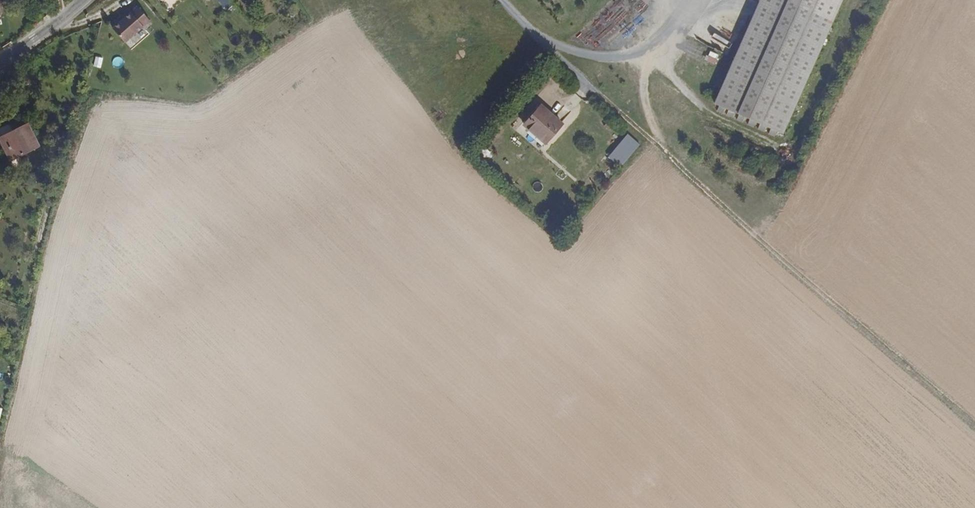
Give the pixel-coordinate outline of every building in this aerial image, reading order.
[(719,103),(784,133),(843,0),(763,0),(719,103)] [(140,7),(116,29),(129,43),(155,22),(140,7)] [(545,106),(525,127),(549,147),(568,125),(545,106)] [(33,125),(1,140),(13,162),(44,147),(33,125)] [(621,167),(641,145),(628,133),(608,155),(621,167)]
